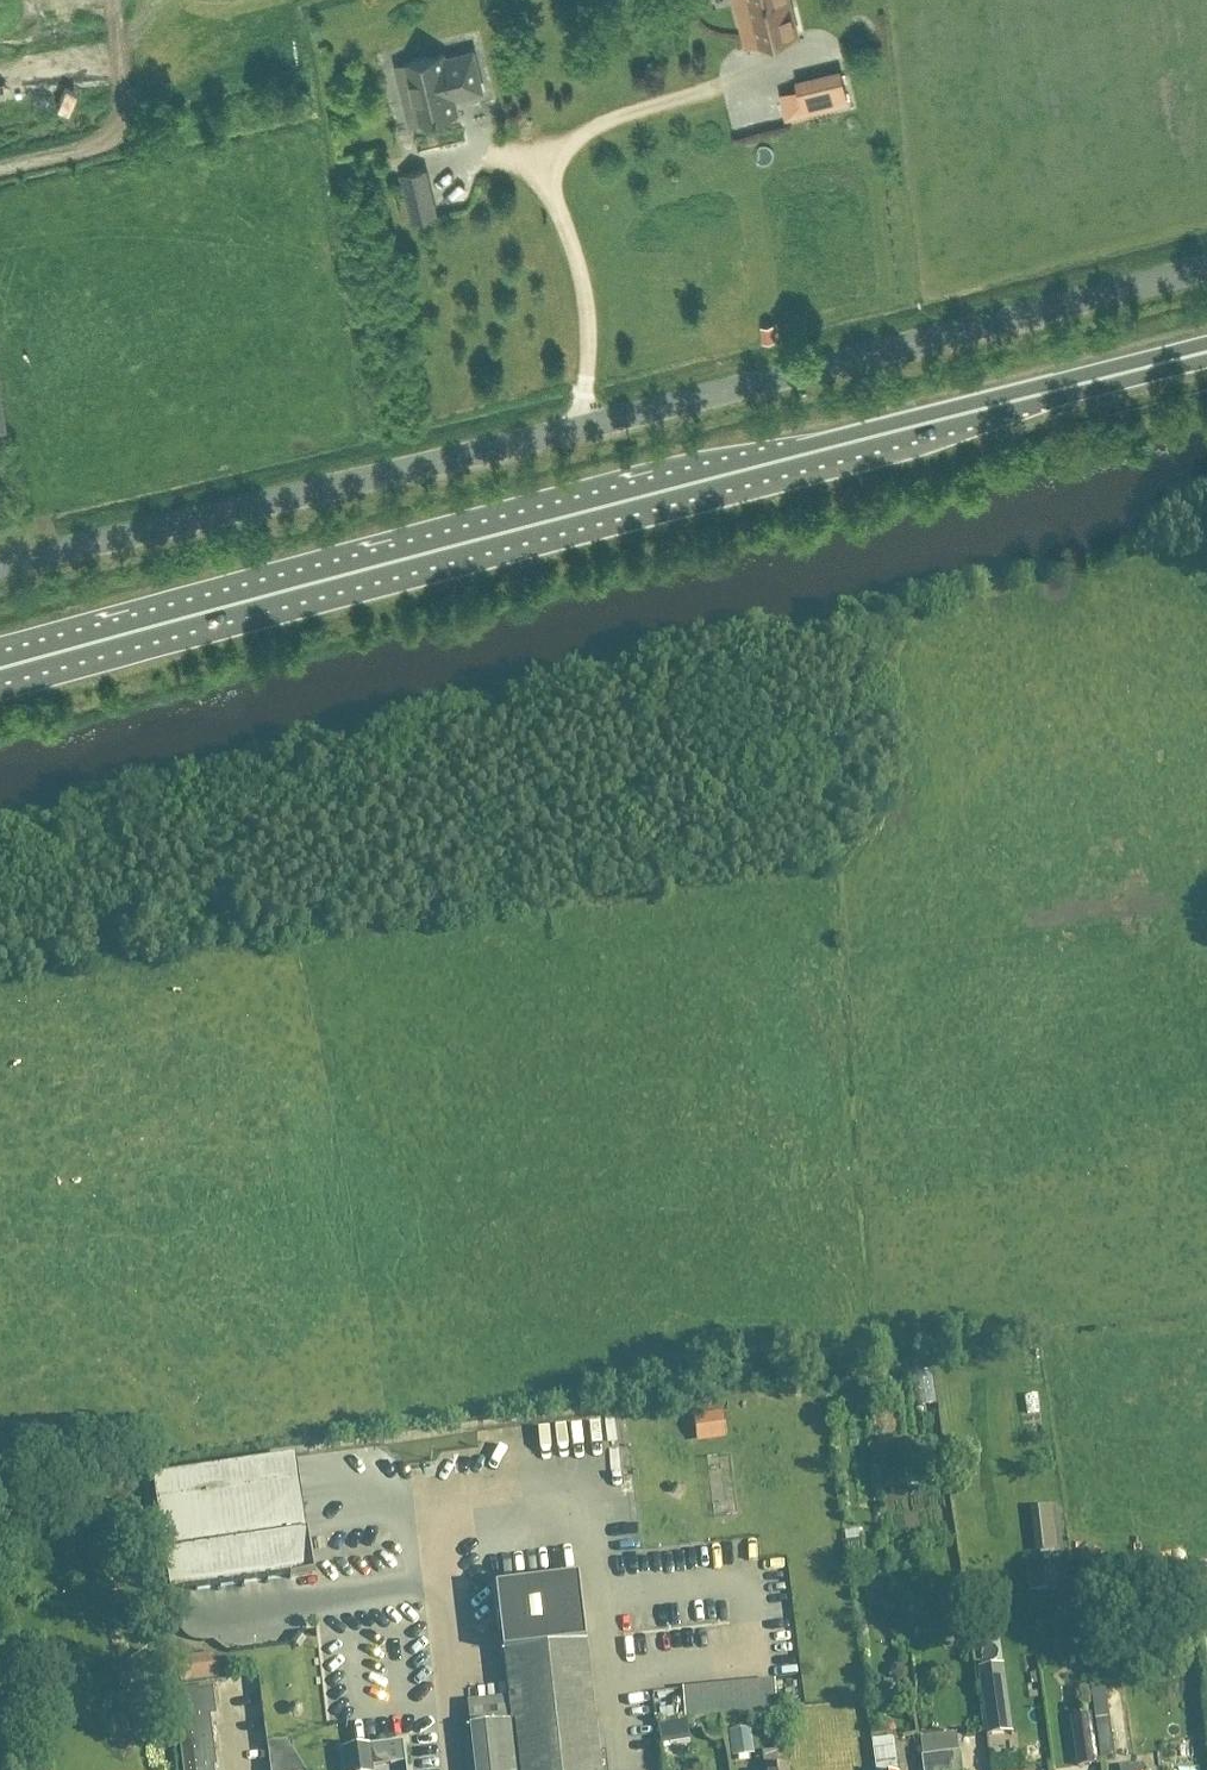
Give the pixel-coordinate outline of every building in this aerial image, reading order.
[(798,31),(790,0),(747,0),(747,1),(736,3),(746,44),(798,31)] [(454,95),(461,93),(482,88),(473,50),(445,57),(444,52),(406,61),(412,87),(402,89),(410,121),(458,110),(454,95)] [(786,117),(804,112),(798,88),(780,92),(786,117)] [(405,191),(426,186),(421,167),(400,172),(405,191)] [(776,337),(774,321),(760,323),(762,339),(776,337)] [(0,423),(0,481),(13,479),(5,422),(0,423)] [(699,1420),(701,1444),(731,1442),(730,1418),(699,1420)] [(298,1483),(154,1504),(168,1597),(288,1579),(288,1581),(290,1581),(290,1579),(311,1576),(305,1536),(307,1536),(307,1534),(305,1534),(298,1483)] [(1063,1551),(1061,1513),(1042,1514),(1044,1552),(1063,1551)] [(1039,1564),(1022,1567),(1025,1595),(1042,1593),(1039,1564)] [(597,1752),(585,1644),(577,1579),(494,1589),(502,1654),(504,1654),(509,1701),(466,1705),(473,1769),(607,1769),(605,1752),(597,1752)] [(1075,1628),(1055,1631),(1058,1656),(1078,1653),(1075,1628)] [(756,1676),(766,1675),(766,1650),(756,1650),(756,1676)] [(213,1655),(176,1660),(179,1684),(216,1679),(213,1655)] [(977,1669),(986,1738),(1012,1734),(1004,1666),(977,1669)] [(774,1720),(772,1679),(688,1683),(689,1716),(724,1714),(724,1722),(774,1720)] [(210,1689),(171,1694),(181,1769),(212,1769),(214,1769),(208,1718),(214,1717),(210,1689)] [(1104,1693),(1091,1695),(1100,1762),(1113,1760),(1104,1693)] [(1090,1716),(1088,1716),(1069,1719),(1076,1768),(1096,1765),(1090,1716)] [(921,1757),(919,1757),(921,1769),(961,1769),(958,1753),(957,1753),(954,1734),(918,1739),(921,1757)] [(873,1767),(874,1767),(894,1764),(894,1761),(889,1762),(888,1754),(893,1754),(891,1739),(870,1742),(871,1756),(873,1767)] [(669,1740),(669,1758),(692,1759),(693,1741),(669,1740)] [(405,1765),(402,1742),(340,1751),(342,1769),(365,1769),(372,1769),(405,1765)] [(762,1768),(761,1768),(761,1769),(787,1769),(787,1765),(786,1765),(784,1751),(760,1754),(762,1768)]
